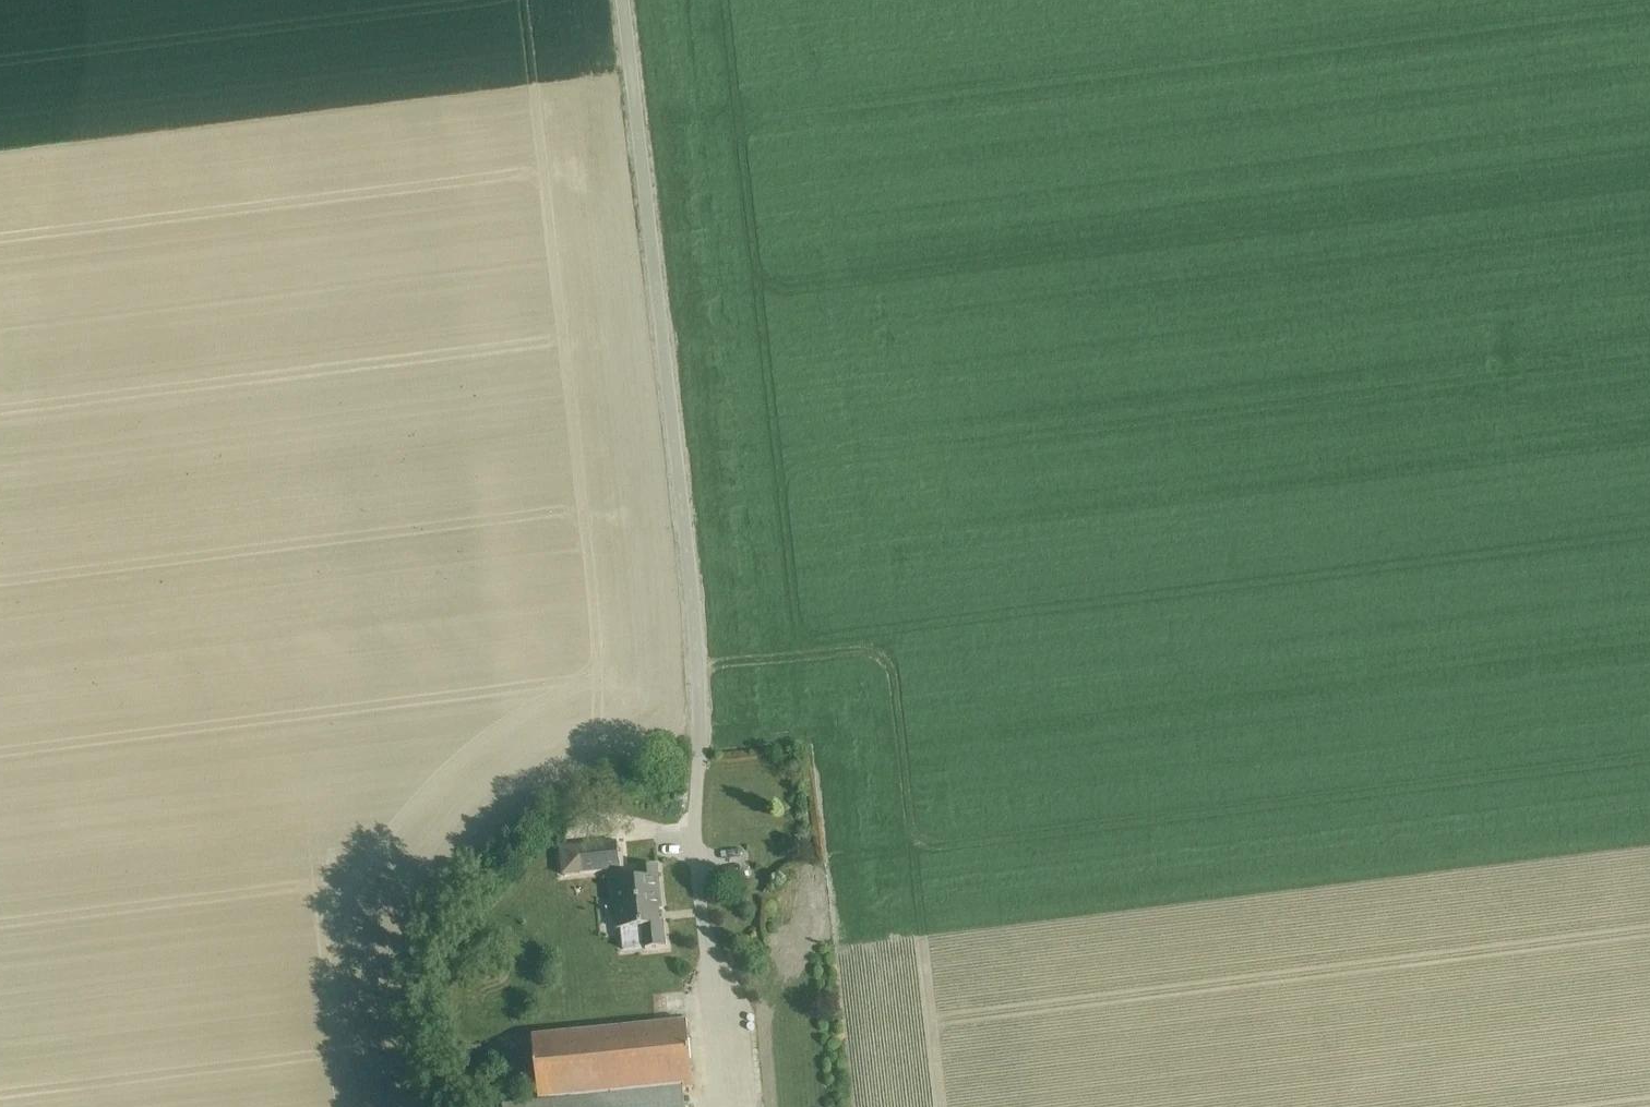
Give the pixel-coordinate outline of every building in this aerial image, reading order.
[(579,847),(560,849),(560,851),(563,876),(582,874),(619,870),(617,843),(579,847)] [(638,880),(612,883),(617,931),(620,930),(622,950),(644,948),(645,948),(645,950),(666,948),(663,923),(660,923),(659,910),(662,910),(657,866),(656,867),(636,868),(638,880)] [(681,1088),(692,1087),(686,1022),(531,1037),(538,1104),(508,1106),(683,1106),(681,1088)]
